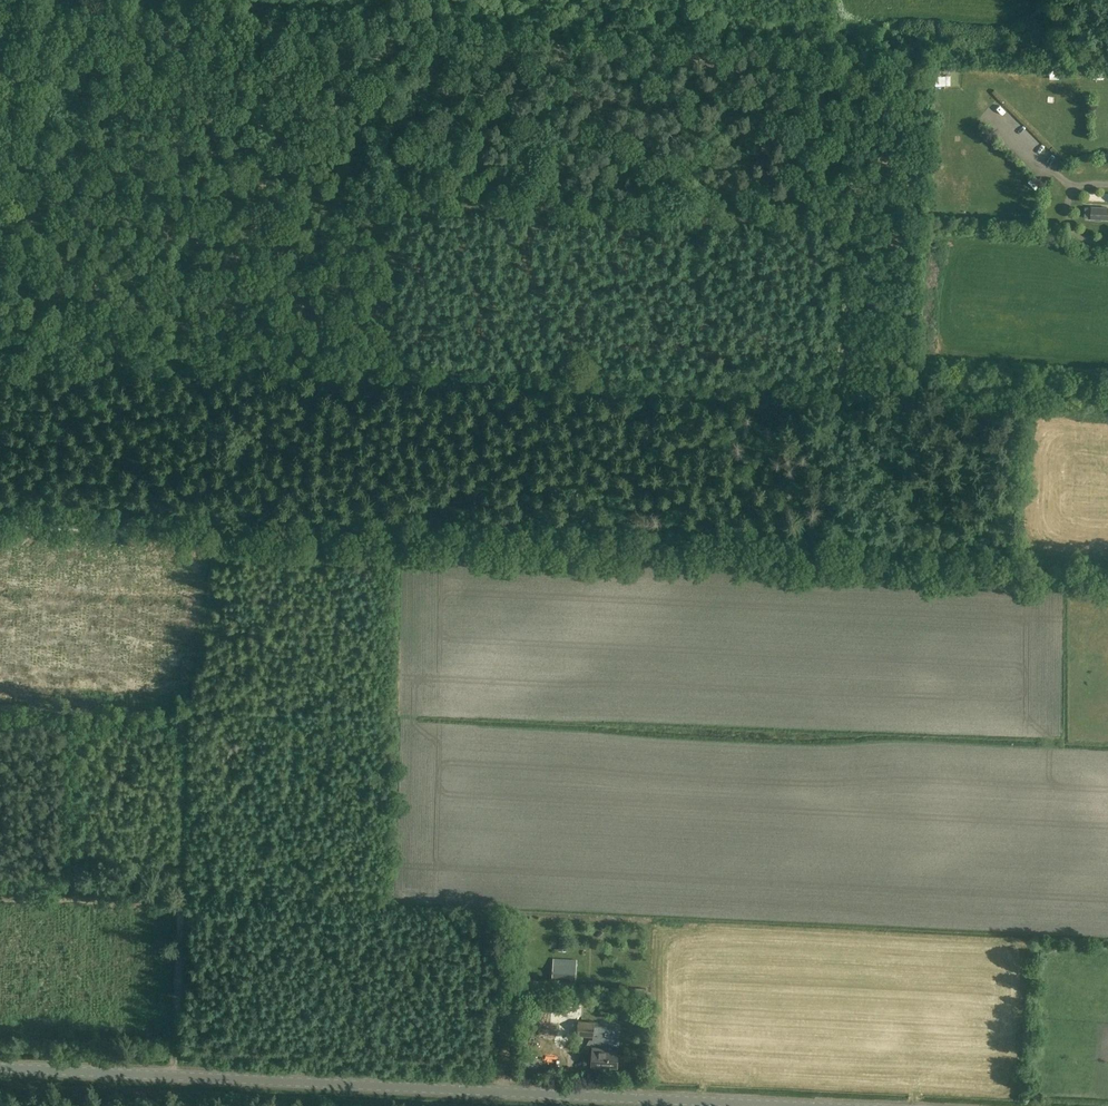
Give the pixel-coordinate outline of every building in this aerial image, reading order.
[(1044,82),(1044,65),(1034,65),(1034,82),(1044,82)] [(1019,110),(1026,102),(1017,94),(1010,102),(1019,110)] [(1059,149),(1065,157),(1075,149),(1070,142),(1059,149)] [(1091,205),(1090,217),(1107,218),(1107,206),(1091,205)] [(554,958),(553,980),(576,982),(577,960),(554,958)] [(595,1021),(578,1020),(578,1035),(594,1037),(595,1021)] [(605,1067),(618,1068),(619,1051),(609,1050),(609,1049),(593,1049),(592,1068),(605,1069),(605,1067)]
